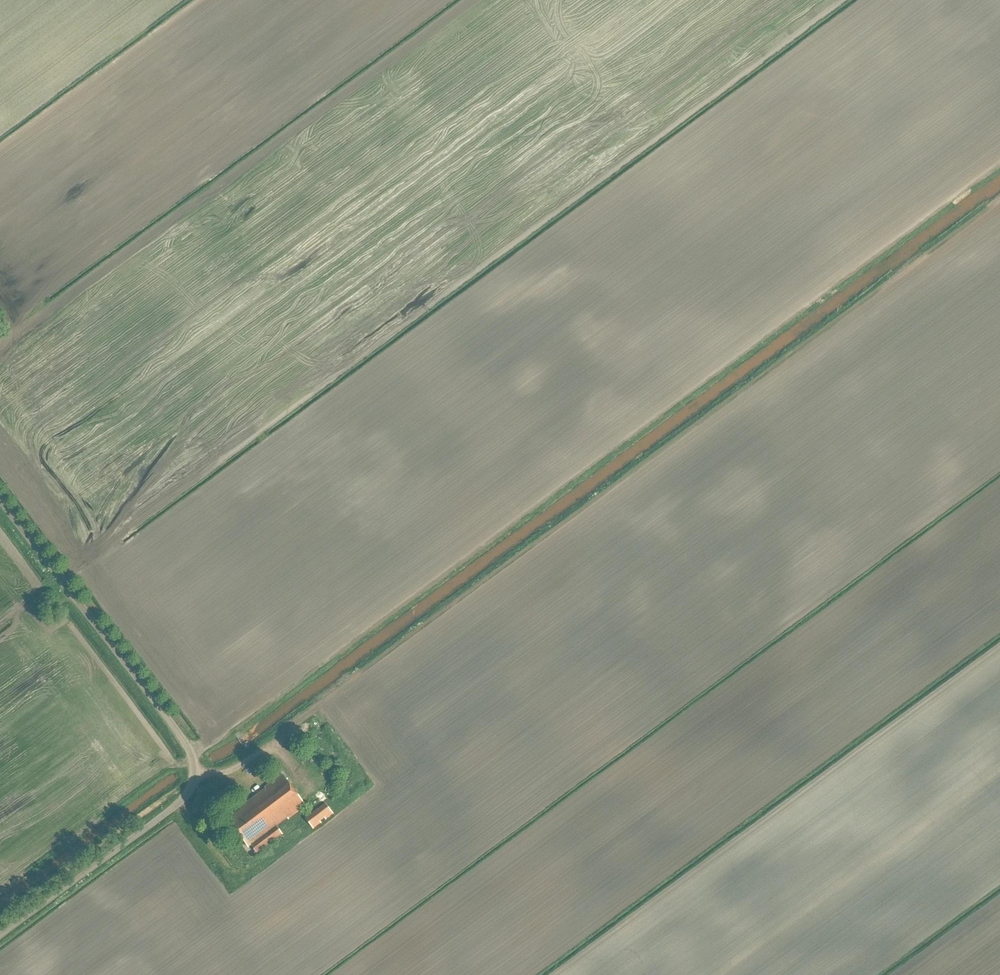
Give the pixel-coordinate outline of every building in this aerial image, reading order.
[(47,612),(50,616),(56,612),(53,608),(47,612)] [(229,819),(249,846),(250,845),(276,825),(305,805),(282,773),(264,786),(265,788),(243,805),(243,806),(236,812),(237,814),(229,819)] [(324,803),(305,818),(313,828),(332,814),(324,803)]
